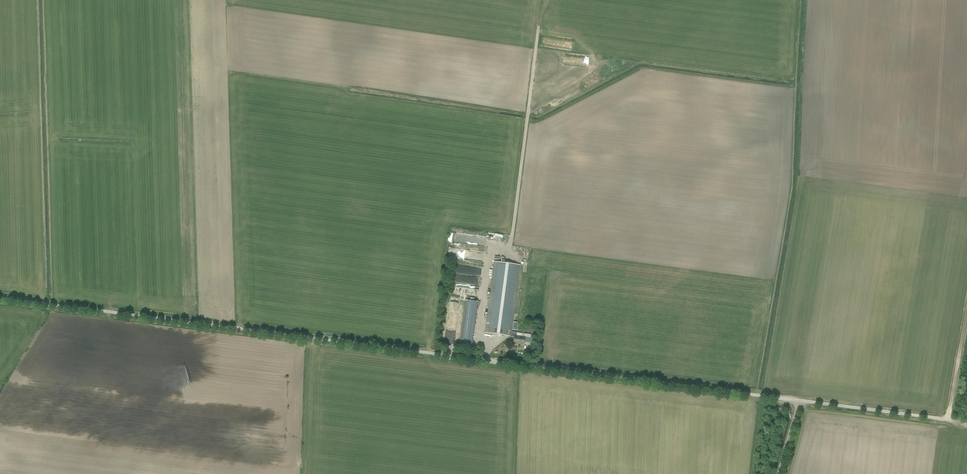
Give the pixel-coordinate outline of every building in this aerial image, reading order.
[(494,262),(485,333),(510,336),(514,336),(513,344),(524,345),(525,337),(516,336),(517,332),(511,332),(520,265),(494,262)] [(465,300),(459,346),(471,347),(477,301),(465,300)]
